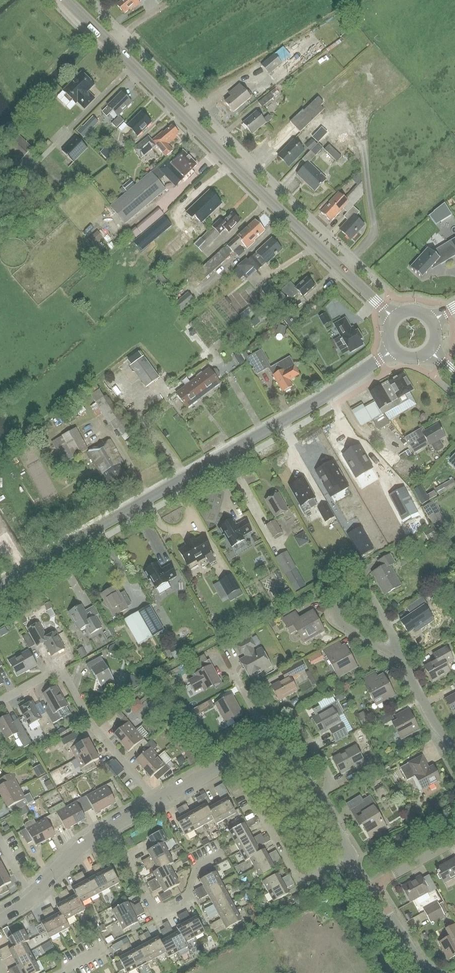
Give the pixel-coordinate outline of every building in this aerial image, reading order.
[(140,3),(139,2),(141,0),(123,0),(117,5),(125,14),(133,7),(134,8),(140,3)] [(282,64),(274,54),(262,65),(269,74),(282,64)] [(87,92),(94,85),(81,73),(80,74),(78,74),(76,76),(77,78),(63,91),(76,104),(79,101),(86,108),(94,99),(87,92)] [(250,97),(253,95),(249,91),(247,93),(240,85),(232,91),(235,95),(225,103),(234,112),(251,98),(250,97)] [(262,107),(275,97),(280,93),(276,88),(258,103),(262,107)] [(118,116),(132,103),(122,92),(108,106),(108,107),(103,112),(107,116),(112,111),(118,116)] [(301,112),(291,122),(296,127),(301,132),(324,110),(321,106),(324,103),(323,102),(318,97),(302,113),(301,112)] [(138,136),(152,122),(142,112),(128,126),(128,127),(122,132),(126,136),(132,131),(138,136)] [(267,124),(272,119),(269,115),(263,119),(257,112),(243,123),(252,134),(266,123),(267,124)] [(83,138),(99,122),(93,116),(83,127),(82,126),(77,132),(83,138)] [(120,116),(112,124),(117,128),(124,121),(120,116)] [(175,135),(178,133),(173,126),(164,133),(163,132),(146,146),(143,141),(134,149),(141,158),(151,150),(150,149),(156,145),(166,157),(173,151),(168,145),(177,137),(175,135)] [(342,157),(355,143),(343,131),(329,145),(342,157)] [(32,147),(20,136),(11,146),(23,157),(32,147)] [(74,162),(88,148),(76,136),(62,150),(74,162)] [(289,167),(304,151),(294,140),(278,156),(289,167)] [(313,140),(306,146),(310,150),(317,144),(313,140)] [(309,163),(323,148),(318,143),(303,160),(307,164),(297,174),(315,192),(326,179),(309,163)] [(117,153),(108,145),(100,153),(109,161),(117,153)] [(329,145),(325,150),(337,162),(342,157),(329,145)] [(176,186),(197,165),(183,151),(171,164),(168,161),(159,169),(158,167),(110,207),(125,224),(166,189),(157,181),(163,175),(176,186)] [(131,181),(123,187),(127,191),(135,185),(131,181)] [(360,181),(344,198),(339,193),(321,212),(331,221),(343,208),(348,213),(353,207),(364,195),(362,183),(360,181)] [(202,223),(222,204),(209,191),(186,213),(193,219),(195,217),(202,223)] [(445,204),(440,208),(445,215),(449,212),(445,204)] [(353,207),(348,213),(344,217),(348,221),(340,230),(351,240),(364,225),(355,217),(360,212),(353,207)] [(159,209),(154,213),(159,219),(164,215),(159,209)] [(218,221),(213,226),(194,245),(201,252),(225,229),(229,232),(240,221),(232,213),(222,225),(218,221)] [(242,243),(247,249),(255,242),(254,241),(265,231),(255,220),(224,249),(224,248),(194,275),(201,282),(231,256),(230,254),(242,243)] [(167,232),(159,223),(135,243),(142,253),(167,232)] [(164,264),(199,232),(192,224),(157,256),(164,264)] [(98,232),(94,236),(99,242),(103,238),(98,232)] [(410,267),(422,279),(438,261),(441,265),(454,256),(454,238),(447,243),(449,246),(435,254),(428,248),(410,267)] [(267,263),(282,249),(272,239),(248,261),(253,266),(256,271),(257,271),(263,266),(262,265),(266,262),(267,263)] [(246,260),(233,272),(240,280),(245,275),(248,278),(256,271),(253,266),(248,261),(246,260)] [(153,280),(158,286),(159,287),(166,281),(160,274),(153,280)] [(303,297),(315,286),(314,285),(314,283),(312,281),(310,281),(307,278),(287,296),(291,300),(299,292),(303,297)] [(182,311),(195,300),(188,292),(176,303),(182,311)] [(283,307),(289,302),(283,294),(277,300),(283,307)] [(270,308),(263,314),(267,319),(274,313),(270,308)] [(290,327),(297,321),(291,314),(284,319),(290,327)] [(326,314),(321,317),(325,325),(331,321),(326,314)] [(350,352),(363,345),(360,340),(362,339),(358,331),(356,333),(353,328),(351,329),(345,319),(335,325),(341,335),(350,352)] [(279,325),(276,333),(284,336),(287,327),(279,325)] [(258,352),(249,357),(258,373),(267,368),(258,352)] [(299,374),(294,366),(289,357),(270,369),(283,392),(292,386),(289,380),(299,374)] [(146,388),(158,379),(143,358),(131,367),(146,388)] [(209,369),(177,394),(187,408),(220,383),(217,379),(220,376),(220,374),(217,370),(214,369),(211,372),(209,369)] [(394,408),(408,400),(405,395),(413,390),(407,379),(405,375),(402,375),(402,374),(398,376),(398,377),(389,382),(382,386),(382,385),(370,392),(380,410),(392,403),(394,408)] [(120,416),(105,393),(105,394),(101,389),(100,389),(91,395),(96,403),(91,407),(97,418),(102,414),(109,425),(111,423),(115,430),(117,428),(126,440),(133,434),(120,416)] [(384,413),(367,423),(373,433),(390,424),(384,413)] [(441,440),(446,437),(438,424),(426,431),(424,427),(416,432),(406,438),(415,453),(422,449),(420,445),(427,441),(430,446),(431,445),(436,453),(444,449),(444,446),(441,440)] [(76,428),(63,436),(52,442),(57,451),(64,463),(88,450),(76,428)] [(109,484),(126,474),(121,464),(124,463),(110,440),(88,452),(101,476),(104,474),(109,484)] [(360,448),(345,457),(358,480),(373,471),(360,448)] [(409,450),(403,454),(406,459),(412,455),(409,450)] [(322,469),(317,471),(331,494),(346,485),(342,478),(344,477),(339,469),(337,470),(333,462),(322,469)] [(291,487),(301,505),(300,506),(299,505),(299,506),(303,513),(304,513),(303,512),(311,508),(311,509),(318,505),(314,499),(315,498),(304,479),(291,487)] [(454,486),(454,481),(453,479),(436,489),(439,496),(454,486)] [(404,487),(389,495),(404,524),(419,516),(404,487)] [(434,492),(426,496),(429,501),(437,497),(434,492)] [(276,517),(288,511),(278,494),(266,500),(276,517)] [(440,511),(434,501),(423,507),(429,517),(433,524),(444,518),(440,511)] [(326,522),(334,517),(327,505),(319,510),(326,522)] [(236,525),(233,519),(219,527),(223,535),(225,534),(232,547),(245,540),(243,536),(252,531),(246,520),(236,525)] [(274,521),(267,526),(274,537),(281,533),(274,521)] [(348,534),(361,557),(373,550),(360,527),(348,534)] [(434,527),(424,533),(428,539),(438,534),(434,527)] [(296,536),(302,547),(312,541),(306,531),(296,536)] [(213,553),(203,536),(195,541),(194,538),(186,543),(187,546),(179,550),(187,565),(197,560),(198,561),(206,557),(210,564),(217,560),(212,553),(213,553)] [(287,551),(276,558),(285,574),(286,574),(296,568),(297,567),(287,551)] [(390,565),(395,562),(390,554),(378,561),(382,567),(372,572),(385,594),(401,585),(390,565)] [(161,570),(157,563),(144,571),(149,579),(151,578),(157,588),(168,582),(168,581),(177,576),(170,565),(161,570)] [(296,568),(286,574),(292,583),(297,592),(307,586),(302,577),(296,568)] [(322,577),(327,574),(324,569),(319,572),(322,577)] [(231,575),(218,583),(226,596),(228,596),(231,601),(242,594),(231,575)] [(126,594),(121,596),(116,587),(116,586),(101,595),(102,595),(105,601),(103,604),(110,610),(114,617),(128,609),(127,606),(131,603),(126,595),(126,594)] [(421,629),(435,620),(425,605),(427,604),(422,597),(407,607),(411,614),(401,621),(409,633),(419,626),(421,629)] [(82,605),(69,613),(79,630),(86,626),(91,634),(102,628),(96,616),(90,620),(82,605)] [(164,631),(149,606),(139,612),(154,637),(164,631)] [(154,637),(139,612),(125,621),(140,645),(154,637)] [(304,642),(323,631),(312,612),(300,619),(296,612),(283,619),(291,633),(297,630),(304,642)] [(28,614),(22,617),(26,624),(31,621),(28,614)] [(44,642),(52,656),(65,649),(56,632),(47,637),(39,623),(28,629),(38,646),(44,642)] [(35,645),(28,634),(23,637),(29,648),(35,645)] [(260,670),(270,665),(262,650),(255,654),(251,647),(255,646),(251,639),(237,646),(241,653),(244,651),(248,658),(241,661),(250,676),(254,673),(255,675),(261,672),(260,670)] [(340,676),(357,666),(345,645),(342,647),(339,642),(324,650),(327,656),(328,655),(340,676)] [(180,644),(170,650),(175,659),(185,653),(180,644)] [(446,664),(454,660),(447,646),(433,654),(437,660),(425,667),(432,681),(450,671),(446,664)] [(37,664),(29,651),(9,662),(17,675),(37,664)] [(114,679),(101,656),(88,663),(101,686),(114,679)] [(205,690),(220,682),(208,661),(191,671),(194,676),(197,675),(198,677),(190,681),(195,690),(203,686),(205,690)] [(290,677),(297,674),(306,669),(302,662),(293,667),(282,673),(286,679),(273,686),(279,698),(296,689),(290,677)] [(363,679),(370,693),(377,705),(395,695),(384,674),(378,677),(375,672),(363,679)] [(130,675),(130,688),(138,688),(138,675),(130,675)] [(172,690),(177,688),(173,681),(169,683),(172,690)] [(57,688),(45,695),(52,708),(46,711),(53,724),(63,718),(59,711),(67,706),(57,688)] [(446,699),(454,713),(454,694),(446,699)] [(217,704),(226,722),(229,727),(235,724),(233,719),(242,714),(232,696),(217,704)] [(140,697),(131,705),(137,713),(147,705),(140,697)] [(200,713),(214,706),(211,700),(197,707),(200,713)] [(344,714),(337,701),(321,710),(324,713),(313,718),(321,734),(328,730),(336,744),(350,737),(338,718),(344,714)] [(41,716),(33,702),(20,709),(29,725),(38,720),(44,731),(46,736),(56,730),(53,725),(46,713),(41,716)] [(403,737),(418,729),(408,710),(398,716),(400,720),(395,723),(403,737)] [(370,723),(364,712),(357,715),(363,726),(370,723)] [(380,727),(394,719),(390,712),(377,720),(380,727)] [(18,719),(13,722),(9,715),(0,720),(0,727),(7,739),(16,734),(24,748),(32,743),(18,719)] [(114,735),(121,743),(136,731),(129,722),(130,722),(125,717),(114,726),(118,731),(114,735)] [(143,739),(136,731),(121,743),(129,752),(133,748),(137,752),(148,743),(144,738),(143,739)] [(94,749),(88,739),(83,742),(80,736),(68,743),(71,749),(77,758),(94,749)] [(158,757),(153,751),(158,747),(152,740),(148,743),(137,752),(141,757),(136,761),(144,769),(158,757)] [(360,774),(375,765),(371,758),(363,763),(354,747),(335,757),(343,773),(356,766),(360,774)] [(99,759),(94,749),(77,758),(82,768),(81,768),(84,774),(97,767),(94,762),(99,759)] [(441,780),(433,766),(429,768),(422,756),(400,768),(407,781),(416,776),(423,790),(441,780)] [(166,765),(158,757),(144,769),(151,778),(156,774),(160,779),(170,769),(166,764),(166,765)] [(107,765),(116,777),(125,770),(116,760),(113,760),(107,765)] [(39,765),(34,768),(39,777),(44,774),(39,765)] [(60,772),(52,776),(55,781),(63,777),(60,772)] [(3,798),(20,789),(15,779),(16,779),(13,773),(0,780),(3,785),(0,787),(0,793),(3,798)] [(50,781),(44,785),(48,792),(54,788),(50,781)] [(106,786),(97,791),(106,808),(116,803),(113,798),(119,795),(112,782),(106,785),(106,786)] [(223,801),(218,804),(226,819),(236,813),(228,798),(231,797),(223,784),(215,788),(223,801)] [(24,796),(20,789),(3,798),(8,808),(14,805),(16,811),(18,810),(27,805),(29,804),(34,801),(30,793),(24,796)] [(106,808),(97,791),(87,796),(81,798),(88,811),(93,808),(96,814),(106,808)] [(226,819),(218,804),(213,807),(206,793),(201,796),(214,820),(216,824),(226,819)] [(214,820),(201,796),(196,799),(201,807),(196,810),(205,825),(214,820)] [(370,837),(386,828),(372,804),(374,803),(370,796),(363,800),(364,802),(353,808),(370,837)] [(83,814),(88,811),(81,798),(76,801),(76,802),(67,807),(76,825),(86,819),(83,814)] [(59,811),(51,815),(58,827),(63,825),(66,830),(76,825),(67,807),(64,802),(56,806),(59,811)] [(205,825),(196,810),(191,813),(187,804),(182,807),(195,830),(205,825)] [(195,830),(182,807),(177,809),(182,818),(177,821),(182,830),(184,834),(185,836),(195,830)] [(53,830),(58,827),(51,815),(46,818),(36,824),(46,841),(56,835),(53,830)] [(46,841),(36,824),(34,819),(26,824),(27,828),(21,831),(28,844),(33,841),(36,846),(46,841)] [(229,832),(235,842),(250,834),(247,829),(256,824),(253,819),(229,832)] [(168,853),(164,844),(168,841),(162,830),(149,837),(154,848),(148,851),(151,857),(142,861),(144,866),(168,853)] [(240,851),(264,838),(261,834),(253,839),(250,834),(235,842),(240,851)] [(124,838),(129,848),(133,846),(128,835),(124,838)] [(269,835),(264,838),(240,851),(246,861),(250,859),(260,853),(260,852),(258,848),(272,840),(269,835)] [(255,868),(279,855),(276,850),(268,855),(265,850),(260,852),(260,853),(250,859),(255,868)] [(174,863),(168,853),(144,866),(147,871),(156,866),(158,870),(158,871),(169,865),(169,866),(174,863)] [(273,865),(281,860),(279,855),(255,868),(260,878),(276,870),(273,865)] [(454,859),(436,869),(444,883),(454,877),(454,860),(454,859)] [(102,862),(97,864),(110,888),(120,883),(112,868),(106,870),(102,862)] [(110,888),(97,864),(92,867),(97,875),(92,878),(100,893),(110,888)] [(174,875),(169,866),(169,865),(158,871),(158,870),(154,873),(157,878),(148,883),(150,888),(174,875)] [(11,882),(6,872),(0,876),(0,896),(9,891),(6,885),(11,882)] [(100,893),(92,878),(87,881),(83,872),(78,874),(91,898),(100,893)] [(197,895),(221,882),(216,872),(201,880),(203,886),(195,890),(197,895)] [(91,898),(78,874),(73,877),(78,886),(72,889),(76,896),(77,895),(81,903),(82,903),(91,898)] [(268,892),(292,879),(290,875),(281,879),(278,874),(263,882),(268,892)] [(180,885),(174,875),(150,888),(153,892),(162,888),(165,893),(180,885)] [(416,880),(403,887),(407,894),(406,894),(410,901),(428,891),(430,893),(437,889),(429,875),(422,879),(421,878),(416,881),(416,880)] [(286,889),(295,884),(292,879),(268,892),(274,902),(289,894),(286,889)] [(226,892),(221,882),(197,895),(200,900),(208,895),(211,900),(226,892)] [(77,895),(76,896),(72,898),(67,889),(62,892),(75,916),(85,910),(82,903),(81,903),(77,895)] [(75,916),(62,892),(58,894),(62,903),(57,906),(61,913),(66,921),(75,916)] [(207,914),(231,902),(226,892),(211,900),(214,905),(205,910),(207,914)] [(300,892),(292,896),(295,902),(303,897),(300,892)] [(236,911),(231,902),(207,914),(210,919),(219,914),(221,919),(236,911)] [(438,902),(424,910),(431,923),(440,918),(442,920),(449,916),(442,902),(439,904),(438,902)] [(118,921),(142,908),(140,903),(131,908),(128,903),(113,911),(118,921)] [(61,913),(56,915),(52,906),(47,909),(60,933),(70,928),(66,921),(61,913)] [(136,917),(145,913),(142,908),(118,921),(124,931),(139,923),(136,917)] [(60,933),(47,909),(42,912),(47,920),(42,923),(50,938),(60,933)] [(187,911),(183,914),(195,938),(205,932),(197,917),(192,920),(187,911)] [(242,921),(236,911),(221,919),(212,924),(215,929),(224,924),(227,929),(242,921)] [(195,938),(183,914),(178,916),(182,925),(177,928),(179,932),(180,932),(186,943),(186,942),(195,938)] [(180,932),(179,932),(175,935),(168,922),(163,924),(165,928),(166,928),(178,952),(188,947),(186,942),(186,943),(180,932)] [(454,956),(454,926),(454,924),(446,929),(450,937),(440,942),(449,959),(454,956)] [(8,927),(3,930),(8,939),(9,938),(13,936),(8,927)] [(178,952),(166,928),(165,928),(161,931),(165,939),(161,942),(166,953),(168,958),(178,952)] [(25,943),(30,941),(24,930),(13,936),(9,938),(12,944),(0,950),(0,954),(1,955),(25,943)] [(161,942),(159,937),(153,940),(149,932),(144,934),(157,958),(166,953),(161,942)] [(157,958),(144,934),(139,937),(144,945),(139,948),(147,963),(157,958)] [(125,944),(124,945),(122,941),(113,946),(116,952),(121,949),(125,956),(119,959),(121,961),(117,964),(116,965),(119,970),(120,971),(125,968),(127,972),(129,972),(138,968),(125,944)] [(53,949),(50,942),(41,947),(44,953),(53,949)] [(147,963),(139,948),(134,951),(129,942),(125,944),(138,968),(147,963)] [(30,952),(25,943),(1,955),(3,960),(12,955),(15,960),(30,952)] [(35,962),(30,952),(15,960),(17,965),(9,970),(10,972),(14,972),(35,962)] [(35,962),(14,972),(41,972),(35,962)]
